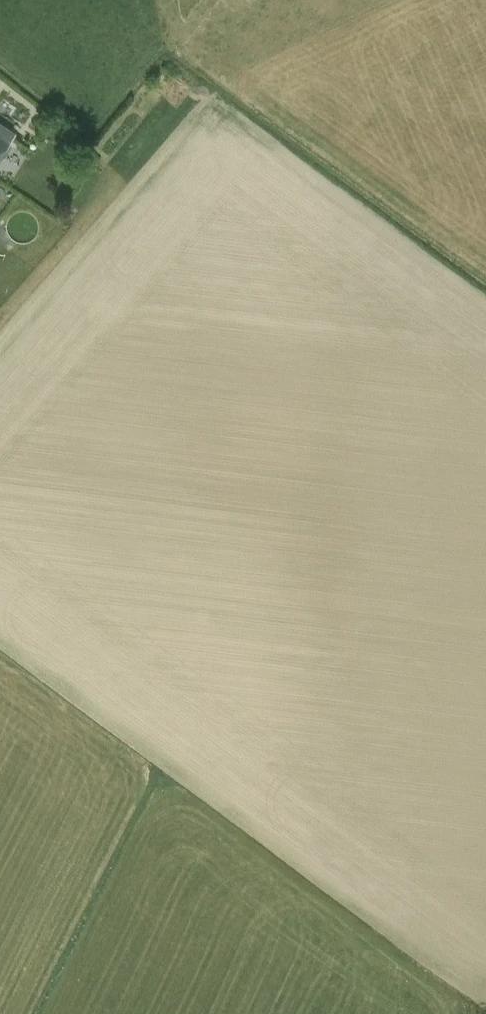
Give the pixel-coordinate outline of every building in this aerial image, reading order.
[(15,135),(0,125),(0,158),(15,135)]
